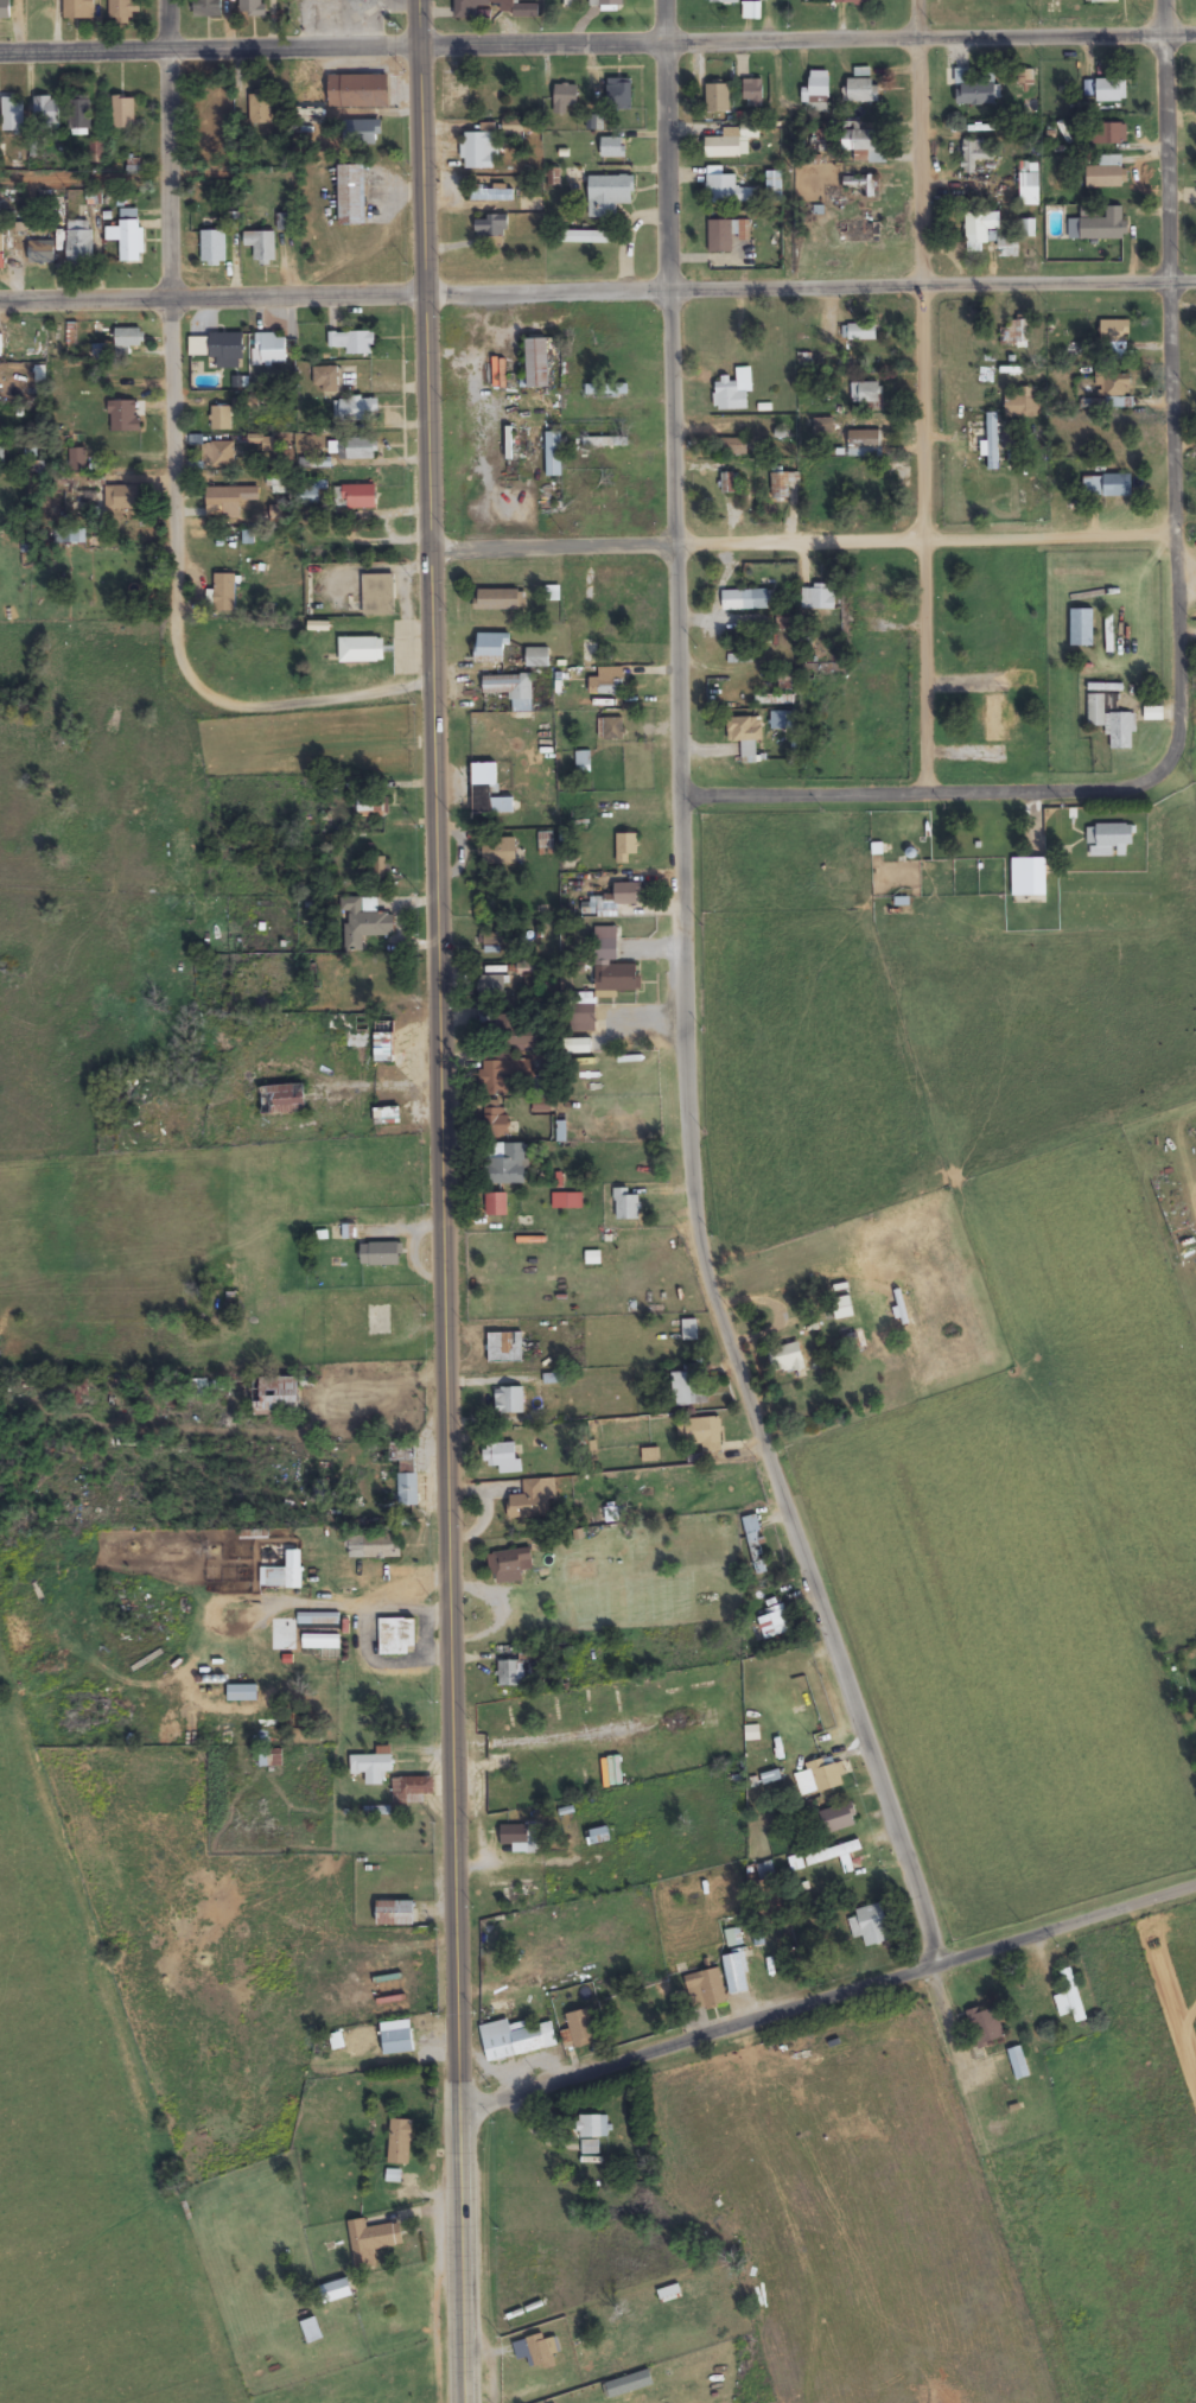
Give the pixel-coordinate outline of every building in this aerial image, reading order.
[(10,21),(10,0),(0,0),(0,21),(10,21)] [(94,0),(63,0),(63,20),(94,20),(94,0)] [(131,14),(139,14),(139,3),(132,3),(132,0),(109,0),(109,24),(131,24),(131,14)] [(194,19),(222,19),(222,0),(194,0),(194,19)] [(239,17),(264,17),(264,0),(239,0),(239,17)] [(490,7),(490,0),(455,0),(455,18),(474,18),(474,7),(490,7)] [(538,4),(513,4),(513,0),(501,0),(501,17),(538,17),(538,4)] [(761,20),(761,4),(742,4),(742,20),(761,20)] [(970,81),(970,70),(956,70),(956,106),(998,106),(998,81),(970,81)] [(829,72),(810,72),(810,90),(804,90),(804,113),(829,113),(829,72)] [(387,108),(387,75),(329,75),(329,108),(387,108)] [(632,79),(608,79),(608,110),(632,110),(632,79)] [(743,80),(744,105),(763,105),(762,80),(743,80)] [(848,80),(848,103),(877,103),(877,80),(848,80)] [(1126,102),(1126,81),(1097,81),(1097,102),(1126,102)] [(567,114),(567,107),(578,107),(578,85),(554,85),(554,114),(567,114)] [(730,85),(706,85),(706,113),(730,113),(730,85)] [(250,125),(271,125),(271,94),(250,94),(250,125)] [(71,131),(91,131),(90,96),(71,96),(71,131)] [(35,97),(35,130),(59,130),(59,97),(35,97)] [(135,129),(135,97),(113,97),(113,129),(135,129)] [(24,132),(24,98),(2,98),(2,132),(24,132)] [(296,103),(295,128),(325,128),(325,104),(296,103)] [(343,120),(343,145),(380,145),(380,120),(343,120)] [(842,152),(853,152),(853,163),(882,163),(882,132),(859,132),(859,123),(842,123),(842,152)] [(495,169),(495,125),(482,124),(482,133),(463,133),(463,169),(495,169)] [(1127,144),(1126,124),(1089,124),(1089,145),(1127,144)] [(705,158),(747,158),(747,139),(759,139),(759,125),(740,125),(740,138),(705,138),(705,158)] [(602,158),(625,158),(625,138),(602,138),(602,158)] [(992,160),(993,151),(981,150),(981,141),(963,140),(962,174),(975,174),(976,160),(992,160)] [(1125,156),(1099,156),(1099,166),(1087,166),(1087,188),(1125,188),(1125,156)] [(365,226),(365,166),(338,166),(338,226),(365,226)] [(721,168),(707,168),(707,204),(756,204),(756,189),(737,189),(737,176),(721,176),(721,168)] [(783,203),(783,172),(766,172),(766,203),(783,203)] [(589,176),(589,219),(616,219),(616,204),(635,204),(635,176),(589,176)] [(513,190),(469,190),(469,201),(513,201),(513,190)] [(1123,208),(1106,208),(1106,219),(1069,219),(1069,240),(1128,240),(1128,221),(1123,221),(1123,208)] [(966,214),(966,255),(982,255),(982,243),(991,243),(991,232),(1000,232),(1000,214),(966,214)] [(476,238),(507,237),(507,217),(476,217),(476,238)] [(92,267),(92,220),(67,220),(67,267),(92,267)] [(119,263),(144,263),(144,221),(119,221),(119,263)] [(842,244),(882,245),(882,222),(843,221),(842,244)] [(733,222),(708,222),(708,254),(733,254),(733,222)] [(201,232),(201,265),(226,265),(226,232),(201,232)] [(244,247),(255,247),(255,263),(275,263),(275,233),(244,233),(244,247)] [(601,243),(601,233),(572,233),(572,243),(601,243)] [(1019,258),(1019,237),(997,237),(997,258),(1019,258)] [(55,265),(55,241),(29,241),(29,265),(55,265)] [(1028,321),(1006,321),(1006,347),(1028,347),(1028,321)] [(1129,321),(1100,321),(1100,343),(1129,343),(1129,321)] [(875,341),(875,326),(848,326),(848,341),(875,341)] [(141,328),(115,328),(115,348),(141,348),(141,328)] [(346,354),(374,354),(374,332),(329,332),(329,348),(346,348),(346,354)] [(243,333),(209,333),(209,358),(217,358),(217,368),(243,368),(243,333)] [(254,365),(286,365),(286,334),(254,334),(254,365)] [(189,355),(206,355),(206,337),(189,337),(189,355)] [(548,338),(526,338),(526,388),(548,388),(548,338)] [(323,386),(323,393),(338,393),(338,367),(313,367),(313,386),(323,386)] [(714,382),(715,411),(748,410),(748,392),(753,392),(752,368),(736,368),(736,382),(714,382)] [(1097,373),(1097,396),(1144,396),(1144,373),(1097,373)] [(852,403),(882,403),(882,383),(852,383),(852,403)] [(627,385),(602,384),(601,393),(627,395),(627,385)] [(1005,419),(1038,419),(1038,387),(1021,387),(1021,395),(1005,395),(1005,419)] [(339,398),(339,421),(378,421),(378,398),(339,398)] [(110,431),(138,431),(138,400),(110,400),(110,431)] [(211,406),(211,430),(232,430),(232,406),(211,406)] [(828,435),(828,419),(815,419),(815,435),(828,435)] [(973,451),(997,451),(997,421),(973,421),(973,451)] [(848,431),(848,457),(880,457),(880,431),(848,431)] [(546,477),(562,477),(562,432),(546,432),(546,477)] [(273,437),(249,436),(249,451),(273,451),(273,437)] [(329,440),(329,451),(339,451),(339,459),(377,459),(376,439),(329,440)] [(748,439),(721,439),(721,457),(748,457),(748,439)] [(234,468),(234,442),(206,442),(206,468),(234,468)] [(878,470),(862,470),(862,494),(878,494),(878,470)] [(772,499),(790,499),(790,485),(799,485),(799,472),(772,472),(772,499)] [(721,473),(721,495),(738,495),(738,473),(721,473)] [(1083,497),(1131,497),(1131,475),(1083,475),(1083,497)] [(319,483),(297,483),(297,504),(319,504),(319,483)] [(101,485),(101,508),(139,508),(139,485),(101,485)] [(376,508),(376,485),(346,485),(346,508),(376,508)] [(241,513),(241,501),(258,501),(258,488),(211,488),(211,513),(241,513)] [(85,529),(54,529),(54,543),(85,543),(85,529)] [(235,612),(235,574),(214,574),(214,612),(235,612)] [(393,615),(393,574),(363,574),(363,615),(393,615)] [(835,586),(802,586),(802,610),(835,610),(835,586)] [(474,609),(525,609),(525,590),(474,590),(474,609)] [(768,590),(721,590),(721,611),(768,611),(768,590)] [(1071,647),(1093,647),(1093,609),(1071,609),(1071,647)] [(507,663),(507,634),(476,634),(476,663),(507,663)] [(383,637),(339,637),(339,662),(383,662),(383,637)] [(549,648),(526,648),(526,667),(549,667),(549,648)] [(532,675),(483,675),(483,696),(511,695),(511,713),(533,713),(532,675)] [(600,696),(623,696),(623,680),(600,680),(600,696)] [(1088,726),(1109,726),(1109,750),(1134,750),(1134,713),(1105,713),(1105,694),(1088,694),(1088,726)] [(728,717),(728,742),(742,742),(742,763),(756,763),(756,740),(761,740),(761,717),(728,717)] [(599,739),(624,739),(624,718),(599,718),(599,739)] [(497,763),(472,763),(472,813),(512,813),(512,797),(497,797),(497,763)] [(385,815),(385,793),(357,793),(357,815),(385,815)] [(1133,846),(1133,825),(1089,825),(1089,857),(1113,857),(1113,846),(1133,846)] [(539,833),(540,853),(554,852),(552,832),(539,833)] [(616,864),(629,864),(629,855),(637,855),(637,834),(616,834),(616,864)] [(515,864),(515,839),(483,839),(483,864),(515,864)] [(1011,858),(1011,897),(1046,897),(1046,858),(1011,858)] [(615,905),(640,905),(640,884),(615,884),(615,905)] [(345,951),(364,951),(364,936),(394,936),(394,913),(376,913),(376,898),(345,898),(345,951)] [(601,915),(601,898),(583,899),(583,915),(601,915)] [(595,927),(595,997),(616,997),(616,992),(640,992),(640,965),(602,965),(602,961),(617,961),(617,928),(595,927)] [(478,999),(504,999),(504,976),(478,976),(478,999)] [(571,1004),(571,1032),(595,1032),(595,1004),(571,1004)] [(479,1031),(495,1032),(495,1028),(505,1029),(505,1017),(496,1017),(496,1009),(480,1009),(479,1031)] [(369,1048),(370,1018),(324,1016),(324,1031),(347,1033),(347,1047),(369,1048)] [(374,1063),(392,1063),(392,1033),(374,1033),(374,1063)] [(481,1096),(507,1095),(507,1081),(533,1080),(533,1060),(514,1061),(514,1055),(480,1056),(481,1096)] [(303,1083),(260,1086),(262,1115),(305,1112),(303,1083)] [(526,1185),(526,1144),(507,1144),(506,1107),(484,1107),(485,1143),(484,1143),(484,1185),(526,1185)] [(375,1109),(375,1124),(399,1124),(399,1109),(375,1109)] [(639,1220),(639,1196),(628,1196),(628,1188),(615,1188),(615,1220),(639,1220)] [(486,1193),(486,1216),(508,1216),(508,1193),(486,1193)] [(361,1243),(361,1266),(401,1266),(401,1243),(361,1243)] [(370,1334),(389,1334),(389,1318),(370,1318),(370,1334)] [(697,1321),(683,1321),(683,1340),(697,1340),(697,1321)] [(523,1363),(523,1333),(488,1333),(488,1363),(523,1363)] [(852,1334),(852,1347),(862,1347),(863,1334),(852,1334)] [(770,1347),(771,1374),(803,1372),(801,1345),(770,1347)] [(672,1372),(673,1406),(706,1405),(706,1371),(672,1372)] [(255,1415),(299,1415),(299,1377),(255,1377),(255,1415)] [(495,1414),(524,1414),(524,1388),(495,1388),(495,1414)] [(703,1445),(703,1452),(720,1452),(721,1420),(686,1418),(685,1444),(703,1445)] [(516,1444),(485,1444),(485,1467),(499,1467),(499,1474),(521,1474),(521,1459),(516,1459),(516,1444)] [(418,1473),(398,1473),(398,1506),(418,1506),(418,1473)] [(509,1520),(549,1518),(548,1480),(523,1481),(523,1495),(508,1496),(509,1520)] [(743,1518),(755,1575),(767,1573),(755,1515),(743,1518)] [(400,1559),(400,1536),(349,1536),(349,1559),(400,1559)] [(302,1588),(302,1550),(286,1550),(286,1567),(266,1567),(266,1588),(302,1588)] [(533,1571),(531,1550),(487,1554),(489,1575),(533,1571)] [(756,1615),(764,1641),(792,1632),(784,1606),(756,1615)] [(302,1632),(302,1654),(339,1653),(339,1613),(297,1613),(297,1632),(302,1632)] [(379,1656),(414,1656),(414,1619),(379,1619),(379,1656)] [(796,1679),(804,1719),(815,1717),(808,1677),(796,1679)] [(257,1686),(227,1686),(227,1702),(257,1702),(257,1686)] [(281,1750),(260,1750),(260,1766),(281,1766),(281,1750)] [(393,1755),(350,1755),(350,1775),(366,1775),(366,1785),(384,1785),(384,1773),(393,1773),(393,1755)] [(802,1800),(845,1786),(835,1756),(806,1765),(808,1771),(794,1775),(802,1800)] [(433,1802),(433,1778),(393,1778),(393,1802),(433,1802)] [(857,1826),(851,1804),(820,1812),(826,1835),(857,1826)] [(512,1854),(537,1854),(537,1824),(500,1824),(500,1846),(512,1846),(512,1854)] [(589,1830),(589,1845),(601,1845),(601,1830),(589,1830)] [(853,1872),(849,1854),(862,1852),(860,1842),(804,1854),(807,1866),(841,1858),(845,1874),(853,1872)] [(775,1879),(771,1863),(758,1866),(761,1882),(775,1879)] [(414,1902),(377,1902),(377,1926),(414,1926),(414,1902)] [(883,1904),(854,1911),(860,1937),(863,1936),(866,1947),(892,1941),(883,1904)] [(728,1947),(743,1945),(740,1929),(726,1931),(728,1947)] [(741,1953),(722,1958),(732,1996),(751,1990),(741,1953)] [(728,2003),(718,1968),(684,1978),(695,2013),(728,2003)] [(1060,1971),(1066,1993),(1054,1997),(1060,2017),(1073,2013),(1076,2023),(1087,2020),(1072,1968),(1060,1971)] [(966,2014),(977,2047),(1005,2038),(995,2005),(966,2014)] [(596,2045),(588,2010),(566,2014),(574,2050),(596,2045)] [(480,2026),(488,2063),(557,2047),(551,2020),(511,2029),(509,2020),(480,2026)] [(383,2055),(414,2053),(411,2021),(381,2023),(383,2055)] [(1030,2076),(1020,2047),(1007,2051),(1017,2080),(1030,2076)] [(582,2140),(583,2155),(598,2154),(598,2138),(608,2138),(607,2115),(578,2117),(578,2140),(582,2140)] [(411,2166),(411,2121),(389,2121),(389,2166),(411,2166)] [(400,2224),(367,2228),(366,2219),(349,2222),(354,2269),(376,2267),(374,2250),(403,2246),(400,2224)] [(319,2287),(324,2305),(353,2297),(348,2279),(319,2287)] [(300,2324),(309,2345),(324,2339),(315,2318),(300,2324)] [(549,2333),(527,2338),(534,2371),(557,2366),(549,2333)] [(608,2400),(655,2386),(650,2370),(603,2384),(608,2400)]
